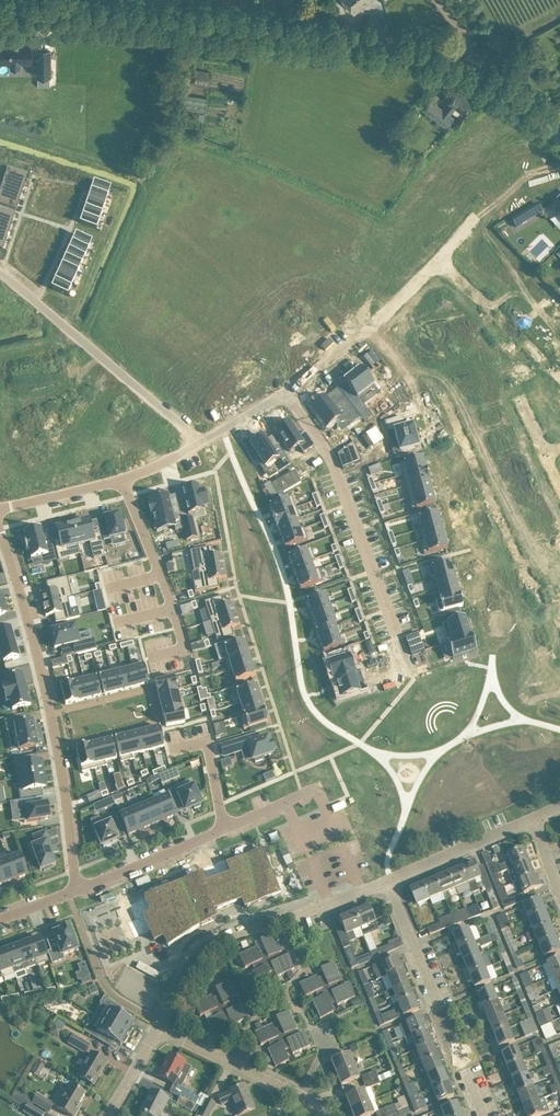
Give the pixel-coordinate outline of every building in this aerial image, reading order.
[(354,12),(368,0),(344,0),(354,12)] [(0,42),(0,62),(30,62),(29,42),(0,42)] [(51,50),(36,50),(36,76),(51,76),(51,50)] [(208,87),(209,83),(210,72),(197,69),(194,84),(208,87)] [(462,111),(464,109),(471,101),(457,89),(448,100),(449,100),(443,108),(430,99),(424,107),(433,115),(448,126),(454,118),(449,114),(456,106),(462,111)] [(185,94),(185,108),(205,109),(205,95),(185,94)] [(8,167),(5,176),(24,183),(27,174),(8,167)] [(5,176),(2,185),(21,192),(24,183),(5,176)] [(91,191),(108,197),(110,189),(94,183),(92,191),(91,191)] [(0,191),(0,195),(18,201),(21,192),(2,185),(0,191)] [(88,199),(105,205),(105,204),(107,197),(108,197),(91,191),(91,192),(89,199),(88,199)] [(15,210),(18,201),(0,195),(0,205),(15,210)] [(86,207),(103,213),(102,212),(105,205),(88,199),(88,200),(89,200),(86,207)] [(532,218),(546,209),(542,202),(527,211),(528,211),(516,218),(520,224),(531,217),(532,218)] [(83,215),(100,221),(99,220),(102,213),(103,213),(86,207),(85,208),(86,208),(84,215),(83,215)] [(11,223),(14,214),(0,209),(0,219),(11,223)] [(83,216),(81,223),(97,229),(99,221),(100,221),(83,215),(83,216)] [(8,232),(11,223),(0,219),(0,229),(8,232)] [(76,234),(73,242),(88,249),(92,241),(76,234)] [(73,242),(70,250),(85,257),(88,249),(73,242)] [(70,250),(66,258),(81,264),(85,257),(70,250)] [(66,258),(63,265),(78,272),(81,264),(66,258)] [(63,265),(59,273),(74,280),(78,272),(63,265)] [(59,273),(56,281),(71,287),(74,280),(59,273)] [(56,281),(52,288),(67,295),(71,288),(71,287),(56,281)] [(484,344),(494,334),(489,329),(479,339),(484,344)] [(551,355),(559,364),(559,347),(551,355)] [(520,353),(510,363),(525,378),(535,368),(520,353)] [(495,367),(490,372),(500,382),(505,377),(515,388),(525,378),(510,363),(501,373),(495,367)] [(458,366),(443,379),(443,380),(451,388),(466,375),(458,366)] [(361,369),(343,382),(353,395),(346,400),(360,419),(364,423),(372,417),(358,398),(374,386),(361,369)] [(491,378),(486,373),(483,376),(488,381),(491,378)] [(466,375),(451,388),(459,397),(474,384),(466,375)] [(474,384),(459,397),(467,406),(466,406),(467,407),(482,394),(474,384)] [(325,396),(310,407),(318,417),(316,419),(324,429),(326,427),(326,428),(335,421),(338,425),(344,421),(349,427),(360,419),(346,400),(344,398),(335,405),(332,400),(330,402),(325,396)] [(483,410),(465,419),(466,419),(471,430),(488,421),(483,410)] [(403,418),(385,423),(388,433),(394,432),(400,454),(413,450),(413,448),(418,447),(416,439),(417,438),(416,438),(415,434),(415,433),(412,425),(405,427),(403,418)] [(298,446),(303,454),(314,447),(305,433),(299,437),(293,427),(289,421),(275,430),(290,452),(298,446)] [(471,430),(470,430),(475,441),(476,441),(493,432),(488,421),(471,430)] [(493,432),(476,441),(481,451),(498,443),(493,432)] [(264,473),(274,466),(279,473),(291,465),(278,446),(272,450),(266,441),(263,437),(251,446),(254,450),(251,452),(256,459),(259,458),(262,463),(259,466),(264,473)] [(354,442),(337,455),(343,469),(355,465),(361,462),(354,442)] [(498,443),(481,451),(486,462),(485,462),(485,463),(504,454),(498,443)] [(423,458),(400,464),(403,476),(426,470),(426,469),(423,458)] [(426,470),(403,476),(406,488),(429,481),(426,470)] [(294,472),(271,485),(278,497),(301,483),(294,472)] [(429,481),(406,488),(409,499),(432,493),(429,482),(429,481)] [(190,488),(183,490),(189,515),(204,511),(203,506),(208,505),(204,490),(199,491),(198,486),(196,487),(196,485),(189,486),(190,488)] [(432,493),(409,499),(412,511),(435,505),(432,493)] [(150,503),(149,504),(152,514),(153,514),(155,524),(173,519),(176,531),(184,529),(178,506),(171,508),(168,497),(162,498),(161,496),(149,499),(150,503)] [(292,498),(269,506),(274,517),(296,509),(292,498)] [(296,509),(274,517),(277,527),(300,519),(296,509)] [(438,513),(419,518),(422,530),(420,530),(420,531),(441,525),(438,513)] [(108,529),(101,530),(104,542),(125,537),(124,533),(127,532),(125,524),(123,525),(120,515),(119,516),(118,514),(112,515),(113,517),(105,519),(108,529)] [(532,515),(514,523),(514,524),(515,524),(520,534),(538,526),(532,515)] [(192,518),(182,521),(187,541),(197,538),(192,518)] [(79,523),(73,524),(78,546),(90,543),(94,560),(105,557),(99,533),(92,534),(89,521),(86,521),(86,519),(79,521),(79,523)] [(300,519),(277,527),(281,538),(304,530),(304,529),(299,530),(296,521),(300,520),(300,519)] [(59,539),(54,540),(59,560),(69,557),(67,548),(78,546),(73,524),(57,528),(59,539)] [(441,525),(420,531),(423,542),(421,542),(421,543),(444,537),(441,525)] [(538,526),(520,534),(525,545),(543,536),(538,526)] [(304,530),(281,538),(285,549),(308,540),(304,530)] [(42,532),(25,536),(25,537),(26,537),(28,545),(26,546),(26,545),(25,545),(28,555),(29,555),(28,554),(30,554),(32,562),(32,563),(32,564),(43,561),(45,568),(58,565),(53,544),(45,546),(42,533),(42,532)] [(525,545),(530,556),(548,547),(543,536),(525,545)] [(444,537),(421,543),(424,555),(447,548),(444,537)] [(212,547),(190,551),(194,572),(224,566),(222,554),(213,556),(212,547)] [(548,547),(530,556),(535,566),(534,566),(535,567),(553,558),(548,547)] [(311,549),(288,557),(292,568),(315,560),(311,549)] [(315,560),(292,568),(296,579),(319,570),(318,570),(314,571),(311,562),(315,560)] [(451,562),(427,569),(431,580),(454,574),(451,562)] [(200,581),(193,582),(195,593),(219,588),(218,580),(226,578),(224,566),(194,572),(198,571),(200,581)] [(319,570),(296,579),(300,590),(323,581),(319,570)] [(454,574),(431,580),(431,581),(435,579),(437,590),(457,585),(454,574)] [(48,591),(40,593),(43,605),(73,597),(68,577),(46,582),(48,591)] [(440,600),(436,601),(436,602),(460,595),(459,595),(457,585),(437,590),(440,600)] [(325,595),(307,602),(311,612),(329,605),(325,595)] [(460,595),(436,602),(439,613),(463,607),(460,595)] [(73,597),(43,605),(46,616),(54,614),(56,623),(73,619),(68,599),(73,598),(73,597)] [(221,597),(204,602),(211,622),(236,614),(232,603),(224,605),(221,597)] [(123,604),(111,607),(113,615),(125,612),(123,604)] [(329,605),(311,612),(314,622),(333,615),(329,605)] [(236,614),(211,622),(217,642),(234,636),(231,628),(239,626),(236,614)] [(333,615),(314,622),(318,632),(335,626),(337,625),(333,615)] [(94,619),(100,648),(114,645),(108,616),(94,619)] [(464,618),(442,625),(448,644),(470,636),(464,618)] [(51,632),(48,633),(50,641),(53,640),(55,649),(61,647),(72,644),(75,655),(96,650),(94,639),(79,643),(77,634),(75,625),(50,631),(51,632)] [(318,632),(316,632),(320,642),(338,635),(335,626),(318,632)] [(1,652),(4,662),(5,662),(6,664),(12,662),(12,660),(19,658),(16,647),(14,640),(11,629),(4,631),(0,632),(0,649),(1,652)] [(418,633),(405,638),(412,655),(425,650),(418,633)] [(338,635),(320,642),(324,653),(342,646),(338,635)] [(448,644),(440,646),(444,658),(451,656),(452,659),(476,652),(471,636),(470,636),(448,644)] [(228,659),(224,660),(224,661),(248,653),(244,641),(225,647),(228,659)] [(346,647),(327,655),(329,662),(327,663),(331,675),(333,675),(333,677),(332,677),(333,680),(334,680),(354,673),(346,647)] [(248,653),(224,661),(228,672),(252,664),(248,653)] [(143,661),(132,664),(137,688),(149,685),(143,661)] [(132,669),(122,671),(127,690),(137,688),(132,664),(131,664),(132,669)] [(252,664),(228,672),(232,671),(236,682),(255,676),(252,664)] [(111,669),(110,670),(116,693),(127,690),(122,671),(112,673),(111,669)] [(110,670),(99,672),(104,696),(116,693),(110,670)] [(354,673),(334,680),(340,699),(365,690),(359,672),(354,673)] [(7,686),(3,687),(7,702),(10,701),(11,702),(13,710),(31,705),(27,692),(26,693),(21,675),(5,679),(5,680),(6,685),(7,686)] [(96,677),(84,680),(89,699),(101,696),(96,677)] [(174,678),(155,683),(158,694),(177,689),(174,678)] [(72,679),(60,682),(66,705),(78,702),(72,679)] [(72,679),(78,702),(89,699),(84,680),(74,683),(72,679)] [(256,685),(236,691),(240,704),(260,698),(256,685)] [(177,689),(158,694),(161,705),(184,699),(184,698),(180,699),(177,689)] [(244,715),(240,716),(240,717),(264,709),(260,698),(240,704),(244,715)] [(184,699),(161,705),(163,716),(187,710),(184,699)] [(264,709),(240,717),(244,729),(268,722),(264,709)] [(187,710),(163,716),(166,727),(185,722),(183,711),(187,710)] [(18,718),(5,721),(7,732),(16,731),(20,750),(39,746),(35,730),(34,730),(33,722),(19,725),(18,718)] [(160,728),(148,731),(153,750),(164,747),(160,728)] [(148,731),(137,734),(142,753),(153,750),(148,731)] [(137,734),(127,736),(132,760),(133,760),(132,755),(142,753),(137,734)] [(255,735),(230,743),(233,754),(249,749),(252,761),(254,760),(255,763),(263,761),(262,758),(273,754),(273,753),(275,752),(272,744),(270,744),(268,737),(257,741),(255,735)] [(127,736),(115,739),(121,763),(132,760),(127,736)] [(112,740),(100,743),(106,766),(105,762),(117,759),(112,740)] [(100,743),(88,746),(94,769),(106,766),(100,743)] [(88,746),(76,749),(82,772),(94,769),(88,746)] [(30,757),(15,759),(16,767),(19,767),(21,779),(44,775),(41,762),(31,764),(30,757)] [(230,759),(221,761),(223,770),(232,767),(230,759)] [(172,770),(162,774),(164,779),(166,783),(176,779),(172,770)] [(23,790),(20,791),(21,799),(36,796),(35,790),(46,788),(44,775),(21,779),(23,790)] [(158,775),(149,779),(151,784),(160,780),(158,775)] [(144,784),(136,788),(138,792),(146,789),(144,784)] [(183,784),(168,791),(175,807),(182,804),(185,810),(185,811),(187,810),(186,810),(190,808),(190,809),(194,807),(195,809),(201,807),(200,805),(201,804),(200,802),(202,801),(200,795),(198,796),(194,786),(185,790),(183,784)] [(136,788),(127,791),(129,796),(132,794),(133,797),(139,795),(138,792),(136,788)] [(100,791),(87,797),(89,803),(102,798),(101,794),(100,791)] [(121,794),(112,798),(114,802),(123,799),(121,794)] [(167,796),(155,801),(163,821),(175,816),(167,796)] [(32,799),(13,802),(14,810),(22,809),(24,821),(24,823),(50,819),(48,804),(44,804),(33,806),(32,800),(32,799)] [(155,801),(143,806),(152,826),(163,821),(155,801)] [(143,806),(132,811),(140,831),(152,826),(143,806)] [(132,811),(120,816),(128,836),(140,831),(132,811)] [(102,825),(94,829),(98,838),(102,846),(103,846),(104,848),(110,845),(110,843),(118,839),(116,834),(115,832),(116,832),(122,829),(115,813),(100,820),(102,825)] [(37,847),(29,850),(33,861),(36,860),(40,871),(43,870),(44,870),(44,871),(53,868),(52,866),(56,865),(52,855),(59,852),(56,846),(53,848),(51,845),(47,833),(46,831),(33,836),(35,841),(37,847)] [(280,893),(262,849),(226,864),(230,874),(210,883),(210,878),(203,878),(202,875),(144,899),(151,913),(143,916),(154,942),(163,938),(169,947),(199,927),(216,920),(213,913),(241,901),(244,908),(280,893)] [(508,871),(530,862),(525,849),(509,855),(511,861),(500,866),(499,864),(494,863),(493,862),(486,865),(492,878),(498,875),(508,871)] [(20,855),(8,860),(15,880),(27,875),(20,855)] [(287,866),(293,863),(289,855),(283,858),(287,866)] [(0,863),(0,874),(4,884),(15,880),(8,860),(0,863)] [(482,878),(480,872),(475,862),(462,868),(469,884),(473,894),(480,890),(478,884),(482,882),(481,879),(482,878)] [(519,881),(535,875),(530,862),(508,871),(513,883),(519,881)] [(469,884),(462,868),(450,873),(456,889),(469,884)] [(444,894),(456,889),(450,873),(437,878),(444,894)] [(497,890),(502,888),(499,880),(501,880),(498,875),(492,878),(497,890)] [(524,894),(530,892),(541,888),(535,875),(519,881),(524,894)] [(431,900),(444,894),(437,878),(424,884),(431,900)] [(418,905),(431,900),(424,884),(411,889),(418,905)] [(494,910),(501,908),(493,887),(486,890),(494,910)] [(525,901),(522,895),(510,900),(504,887),(502,888),(497,890),(505,910),(525,901)] [(530,919),(546,913),(541,899),(525,906),(530,919)] [(469,920),(483,915),(479,905),(470,908),(472,913),(467,915),(469,920)] [(370,934),(371,934),(378,931),(368,907),(354,913),(361,930),(370,953),(373,959),(394,951),(391,944),(376,950),(370,934)] [(456,925),(454,920),(452,915),(445,918),(441,910),(436,912),(441,924),(443,930),(456,925)] [(354,933),(361,930),(354,913),(340,919),(347,937),(340,940),(344,950),(352,968),(373,959),(370,953),(356,959),(349,943),(356,939),(354,933)] [(536,932),(551,925),(546,913),(530,919),(536,932)] [(502,931),(509,928),(511,927),(506,914),(497,918),(502,931)] [(456,925),(469,920),(467,915),(454,920),(456,925)] [(389,917),(382,920),(384,925),(387,926),(392,924),(389,917)] [(493,935),(498,933),(493,919),(488,922),(493,935)] [(430,935),(443,930),(441,924),(428,928),(430,935)] [(541,945),(557,938),(551,925),(536,932),(527,935),(530,943),(536,940),(535,939),(538,938),(541,945)] [(76,939),(74,940),(69,926),(61,929),(61,930),(53,933),(55,937),(54,937),(47,939),(51,951),(48,952),(52,964),(64,959),(63,955),(77,949),(77,947),(79,946),(76,939)] [(507,943),(514,941),(509,928),(502,931),(507,943)] [(456,950),(475,942),(470,929),(464,931),(454,935),(457,943),(453,944),(456,950)] [(499,948),(504,946),(498,933),(493,935),(499,948)] [(267,962),(277,958),(275,955),(281,952),(273,934),(260,940),(265,951),(262,952),(267,962)] [(492,944),(489,937),(475,943),(475,942),(456,950),(458,956),(462,954),(465,962),(480,955),(484,954),(481,948),(492,944)] [(40,938),(28,942),(35,961),(34,961),(36,966),(49,961),(40,938)] [(559,952),(559,946),(557,938),(541,945),(546,958),(552,955),(559,952)] [(434,944),(438,954),(450,949),(446,939),(434,944)] [(512,956),(517,954),(514,948),(517,947),(514,941),(507,943),(512,956)] [(28,942),(17,946),(26,970),(36,966),(34,961),(35,961),(28,942)] [(17,946),(6,950),(13,969),(15,974),(26,970),(17,946)] [(504,961),(509,959),(504,946),(499,948),(504,961)] [(267,962),(262,952),(259,953),(256,947),(239,955),(245,969),(255,964),(256,967),(267,962)] [(0,952),(0,968),(2,973),(1,973),(3,978),(15,974),(13,969),(6,950),(0,952)] [(518,969),(525,967),(522,960),(519,961),(517,954),(512,956),(518,969)] [(466,977),(486,969),(480,955),(465,962),(468,969),(464,971),(466,977)] [(267,962),(271,973),(274,971),(277,977),(294,969),(288,956),(278,960),(277,958),(267,962)] [(387,977),(406,969),(404,963),(400,964),(397,957),(373,967),(378,980),(387,976),(387,977)] [(500,963),(506,977),(515,973),(509,959),(504,961),(500,963)] [(559,974),(559,959),(549,964),(543,966),(548,979),(559,974)] [(268,974),(271,973),(267,962),(256,967),(258,970),(252,973),(260,990),(273,984),(268,974)] [(156,980),(160,974),(139,963),(136,969),(156,980)] [(327,991),(337,986),(336,983),(342,981),(334,963),(321,969),(325,979),(322,981),(327,991)] [(392,990),(408,984),(405,976),(409,975),(406,969),(387,977),(392,990)] [(486,984),(491,982),(486,969),(466,977),(469,983),(473,981),(476,989),(486,984)] [(363,986),(368,984),(363,971),(358,973),(363,986)] [(538,976),(530,979),(527,973),(521,975),(526,989),(533,986),(541,983),(538,976)] [(559,989),(559,974),(548,979),(553,992),(554,992),(559,989)] [(90,976),(81,980),(82,985),(84,984),(92,981),(90,976)] [(327,991),(322,981),(320,982),(317,976),(299,984),(305,997),(316,993),(317,996),(327,991)] [(522,992),(521,987),(517,978),(512,980),(518,994),(522,992)] [(222,1011),(232,1006),(231,1003),(237,1000),(229,983),(216,989),(220,999),(217,1000),(222,1011)] [(369,999),(374,997),(371,989),(373,988),(371,983),(368,984),(363,986),(369,999)] [(327,991),(332,1001),(335,1000),(337,1006),(355,998),(349,984),(339,989),(337,986),(327,991)] [(398,1003),(417,995),(415,989),(411,991),(408,984),(392,990),(384,993),(387,1000),(395,996),(398,1003)] [(91,996),(98,993),(95,986),(88,989),(91,996)] [(538,991),(535,992),(533,986),(526,989),(531,1001),(540,998),(538,991)] [(480,1010),(499,1002),(494,988),(478,994),(482,1002),(477,1004),(480,1010)] [(206,996),(204,991),(196,994),(198,999),(206,996)] [(329,1002),(332,1001),(327,991),(317,996),(318,998),(312,1001),(320,1019),(334,1013),(329,1002)] [(528,1005),(524,996),(522,992),(518,994),(523,1007),(528,1005)] [(403,1017),(419,1010),(415,1003),(420,1001),(417,995),(398,1003),(400,1010),(397,1012),(396,1010),(381,1016),(379,1011),(374,1013),(380,1026),(403,1017)] [(222,1011),(217,1000),(215,1002),(212,996),(194,1004),(200,1017),(210,1012),(212,1015),(222,1011)] [(383,1009),(380,1004),(377,1005),(374,997),(369,999),(374,1013),(379,1011),(383,1009)] [(131,1032),(133,1027),(132,1027),(134,1023),(122,1016),(125,1010),(103,998),(100,1004),(109,1010),(103,1020),(127,1034),(129,1031),(131,1032)] [(359,998),(350,1002),(353,1008),(361,1004),(359,998)] [(489,1021),(505,1015),(499,1002),(480,1010),(482,1015),(486,1014),(489,1021)] [(222,1011),(227,1021),(229,1020),(232,1026),(250,1018),(244,1004),(234,1009),(232,1006),(222,1011)] [(533,1018),(531,1013),(528,1005),(523,1007),(529,1020),(533,1018)] [(543,1011),(540,1005),(534,1007),(536,1014),(543,1011)] [(67,1020),(71,1014),(65,1009),(61,1016),(67,1020)] [(224,1022),(227,1021),(222,1011),(212,1015),(213,1018),(207,1021),(215,1038),(228,1032),(224,1022)] [(283,1039),(293,1035),(291,1032),(297,1029),(289,1011),(276,1018),(281,1028),(278,1029),(283,1039)] [(548,1017),(546,1018),(543,1011),(536,1014),(542,1027),(550,1024),(548,1017)] [(491,1036),(510,1028),(505,1015),(489,1021),(492,1028),(488,1030),(491,1036)] [(411,1036),(431,1028),(428,1022),(424,1024),(421,1017),(406,1023),(399,1026),(404,1039),(411,1036)] [(539,1032),(535,1024),(533,1018),(529,1020),(531,1025),(526,1027),(530,1036),(534,1034),(539,1032)] [(127,1034),(103,1020),(97,1031),(87,1025),(83,1031),(105,1044),(109,1039),(121,1046),(123,1042),(124,1043),(127,1039),(125,1038),(127,1034)] [(553,1037),(557,1035),(556,1031),(555,1032),(552,1023),(550,1024),(542,1027),(547,1040),(553,1037)] [(283,1039),(278,1029),(275,1030),(272,1024),(255,1032),(261,1046),(271,1041),(272,1044),(283,1039)] [(210,1034),(207,1027),(202,1030),(205,1036),(210,1034)] [(417,1050),(432,1043),(429,1036),(433,1034),(431,1028),(411,1036),(417,1050)] [(500,1048),(516,1042),(510,1028),(491,1036),(493,1042),(497,1040),(500,1048)] [(388,1046),(392,1044),(387,1031),(383,1032),(388,1046)] [(283,1039),(287,1050),(290,1048),(293,1054),(310,1046),(304,1033),(294,1037),(293,1035),(283,1039)] [(74,1035),(69,1044),(86,1054),(91,1045),(74,1035)] [(378,1036),(372,1038),(375,1044),(381,1042),(378,1036)] [(535,1050),(537,1056),(542,1054),(547,1052),(541,1038),(534,1041),(537,1049),(535,1050)] [(284,1051),(287,1050),(283,1039),(272,1044),(274,1047),(268,1050),(276,1067),(289,1061),(284,1051)] [(422,1063),(442,1055),(439,1049),(435,1051),(432,1043),(417,1050),(422,1063)] [(559,1050),(556,1043),(549,1046),(552,1052),(555,1059),(559,1056),(559,1053),(559,1050)] [(352,1054),(358,1051),(356,1044),(349,1047),(352,1054)] [(393,1059),(398,1057),(392,1044),(388,1046),(393,1059)] [(504,1069),(524,1061),(518,1047),(503,1054),(506,1061),(502,1063),(504,1069)] [(548,1067),(552,1065),(547,1052),(542,1054),(548,1067)] [(107,1063),(98,1057),(91,1053),(78,1076),(94,1086),(107,1063)] [(354,1066),(354,1064),(349,1054),(331,1061),(336,1073),(354,1066)] [(185,1063),(169,1055),(165,1064),(166,1065),(160,1077),(159,1076),(158,1077),(181,1088),(191,1069),(190,1067),(184,1064),(185,1063)] [(427,1076),(443,1070),(440,1062),(444,1061),(442,1055),(422,1063),(427,1076)] [(399,1073),(403,1071),(398,1057),(393,1059),(399,1073)] [(514,1080),(529,1074),(524,1061),(504,1069),(506,1075),(511,1073),(514,1080)] [(375,1071),(365,1075),(361,1063),(354,1066),(336,1073),(341,1086),(359,1078),(359,1077),(361,1077),(364,1083),(377,1077),(375,1071)] [(553,1080),(558,1078),(552,1065),(548,1067),(544,1068),(548,1077),(551,1075),(553,1080)] [(433,1089),(452,1081),(450,1075),(446,1077),(443,1070),(427,1076),(433,1089)] [(379,1082),(396,1075),(394,1071),(377,1077),(364,1083),(366,1089),(380,1084),(379,1082)] [(409,1084),(408,1084),(403,1071),(399,1073),(404,1086),(409,1084)] [(515,1095),(534,1087),(529,1074),(514,1080),(517,1088),(512,1089),(515,1095)] [(438,1103),(454,1097),(451,1089),(455,1087),(452,1081),(433,1089),(438,1103)] [(410,1099),(418,1096),(413,1082),(408,1084),(409,1084),(404,1086),(410,1099)] [(76,1089),(70,1085),(56,1108),(70,1115),(76,1115),(78,1111),(76,1110),(85,1094),(76,1089)] [(238,1115),(245,1113),(255,1109),(251,1099),(250,1100),(244,1087),(246,1086),(245,1085),(218,1097),(222,1104),(231,1100),(238,1115)] [(525,1107),(540,1100),(534,1087),(515,1095),(517,1101),(522,1100),(525,1107)] [(180,1096),(180,1097),(196,1104),(195,1106),(199,1107),(202,1109),(203,1108),(207,1099),(200,1096),(199,1097),(184,1089),(180,1096)] [(358,1092),(346,1097),(351,1109),(369,1102),(364,1089),(358,1092)] [(161,1096),(151,1091),(141,1112),(145,1114),(144,1115),(147,1115),(149,1115),(156,1115),(166,1098),(161,1096)] [(555,1095),(552,1096),(555,1105),(559,1103),(559,1093),(555,1095)] [(11,1103),(24,1111),(23,1112),(30,1115),(44,1115),(45,1114),(15,1096),(11,1103)] [(38,1096),(33,1103),(49,1112),(53,1105),(38,1096)] [(415,1112),(427,1107),(424,1099),(420,1100),(418,1096),(410,1099),(415,1112)] [(180,1097),(177,1104),(192,1112),(192,1111),(196,1113),(199,1107),(195,1106),(196,1104),(180,1097)] [(199,1115),(209,1115),(216,1104),(207,1099),(203,1108),(202,1109),(199,1115)] [(545,1114),(540,1100),(525,1107),(528,1114),(523,1115),(541,1115),(545,1114)] [(376,1112),(377,1115),(385,1115),(397,1111),(408,1107),(406,1101),(399,1104),(395,1105),(394,1105),(379,1111),(376,1112)] [(374,1114),(369,1102),(351,1109),(354,1115),(369,1115),(374,1114)] [(466,1114),(464,1109),(459,1110),(456,1103),(441,1109),(444,1115),(462,1115),(466,1114)] [(385,1115),(404,1115),(411,1113),(408,1107),(397,1111),(385,1115)]
